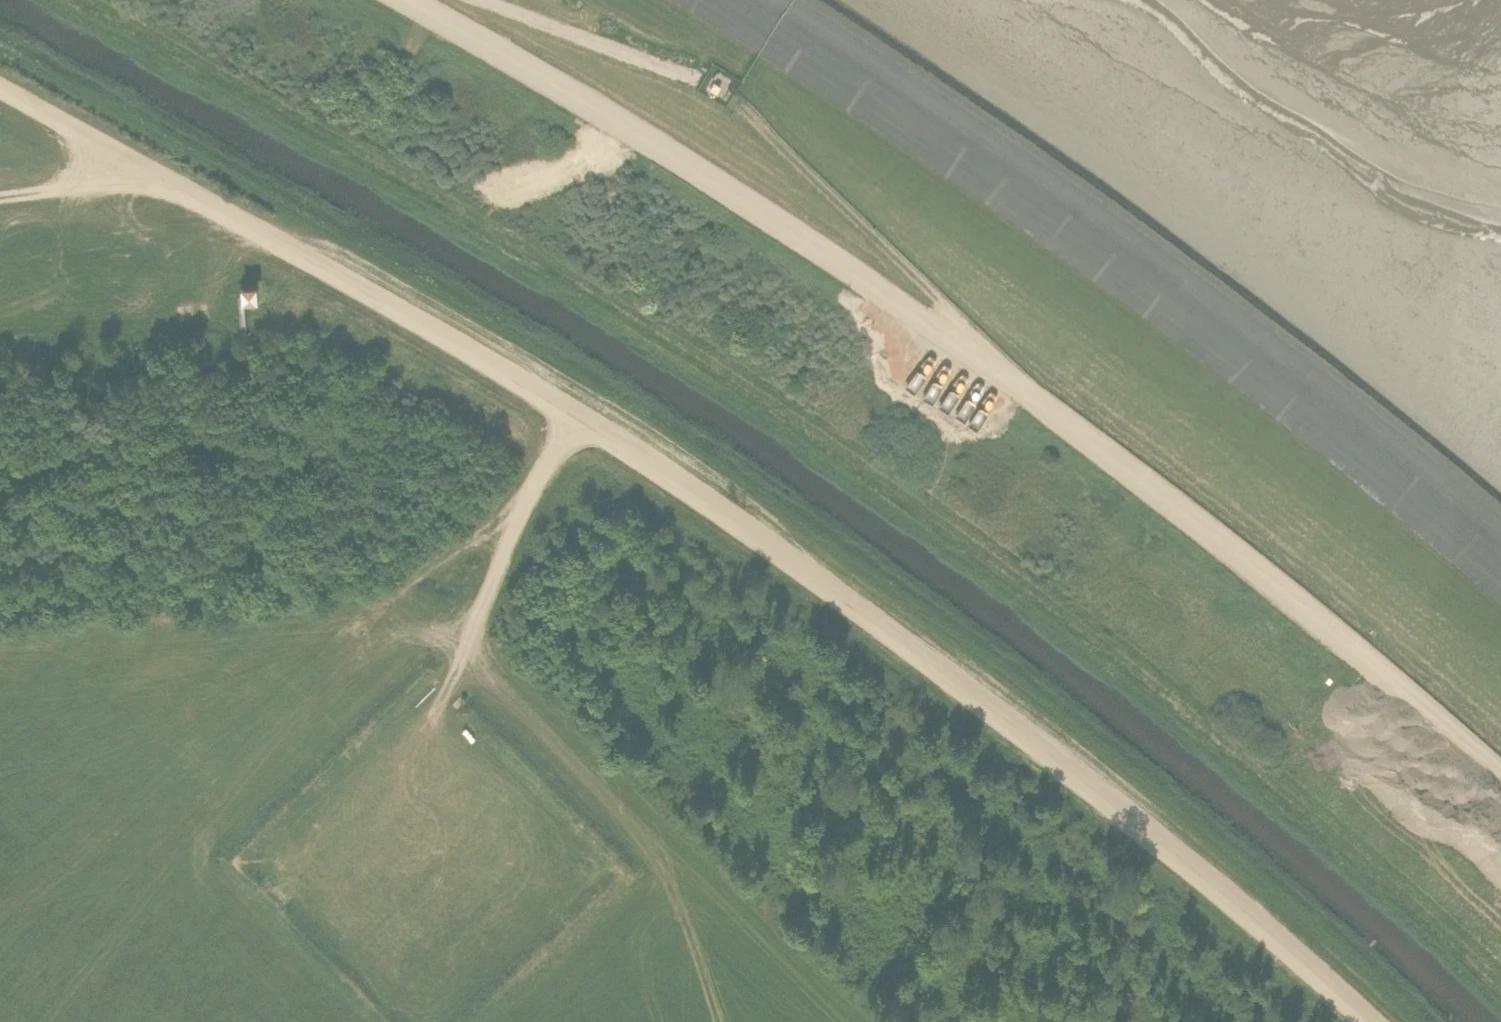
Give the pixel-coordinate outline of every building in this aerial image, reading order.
[(241,283),(241,298),(256,297),(255,282),(241,283)]
